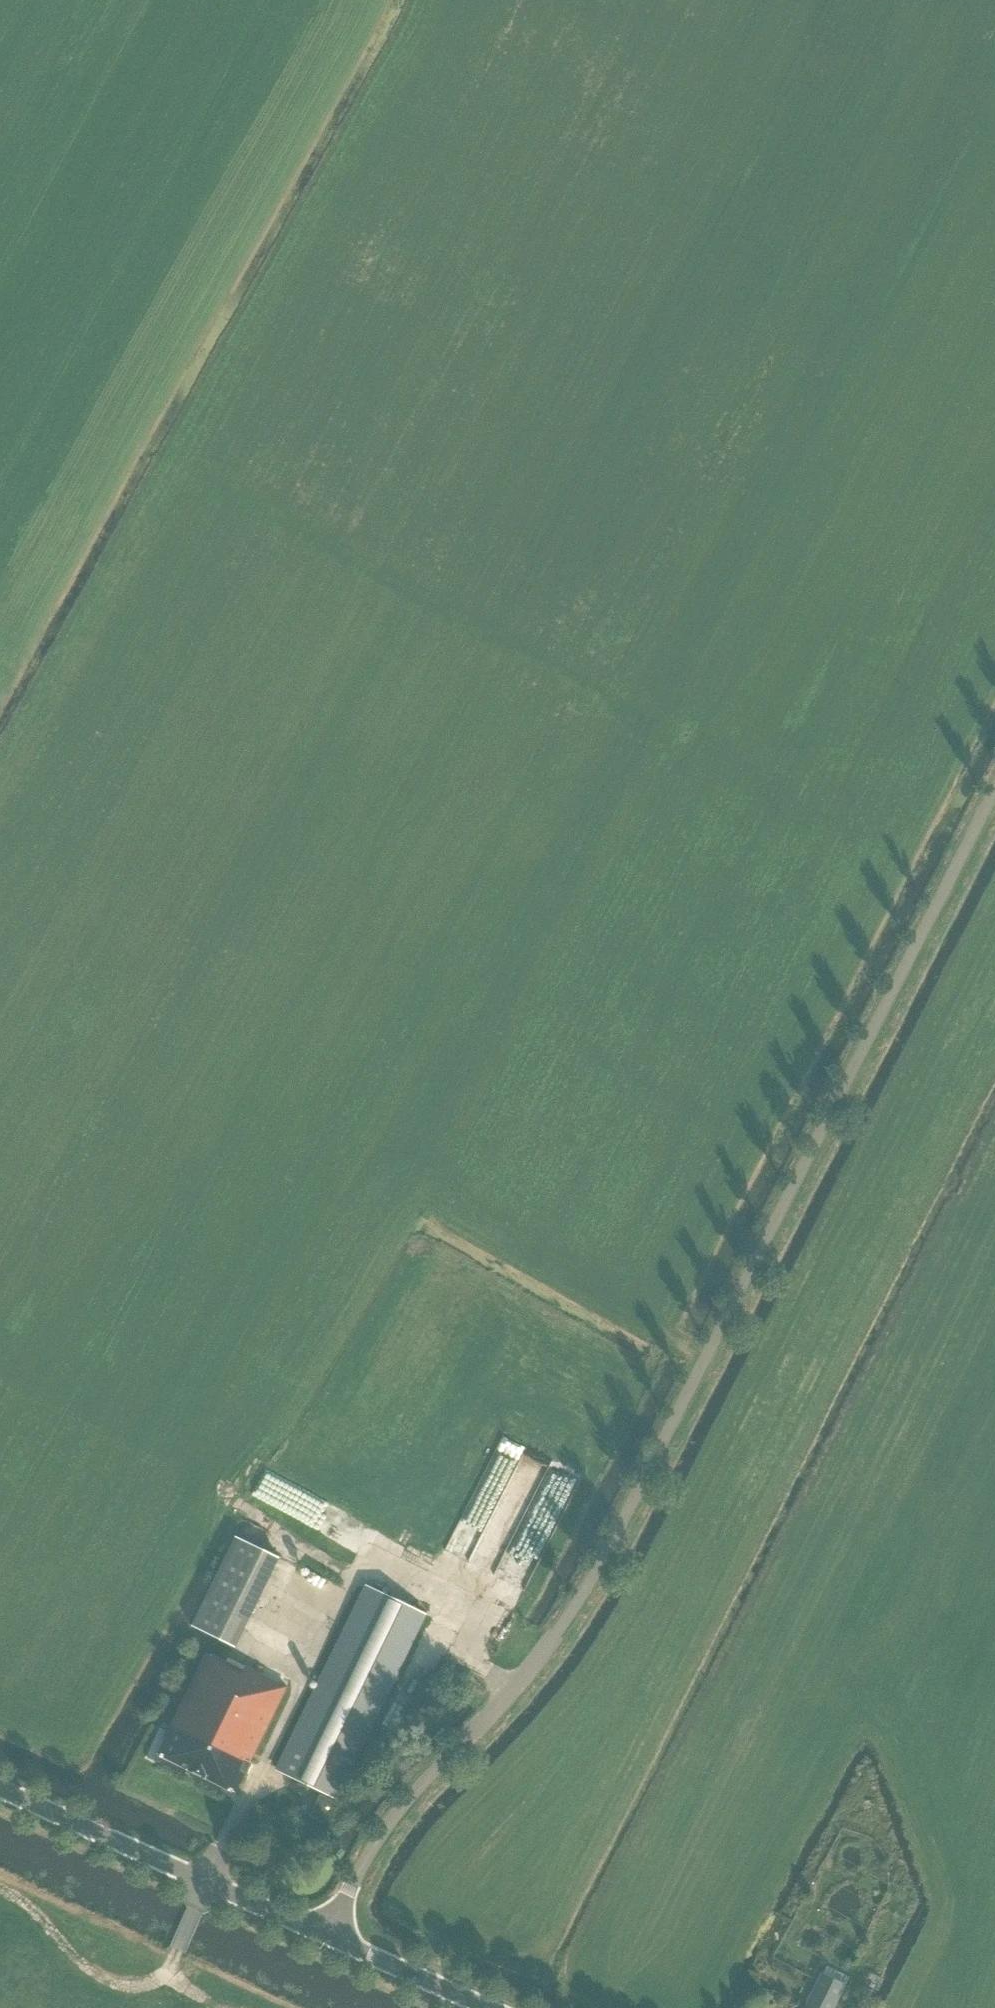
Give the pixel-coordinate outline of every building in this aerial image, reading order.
[(190,1626),(234,1648),(279,1557),(235,1535),(190,1626)] [(334,1797),(422,1616),(364,1588),(276,1769),(334,1797)] [(207,1653),(157,1754),(234,1793),(286,1688),(286,1687),(288,1684),(282,1681),(280,1686),(227,1659),(225,1662),(207,1653)] [(805,2007),(834,2007),(845,1984),(822,1973),(805,2007)]
